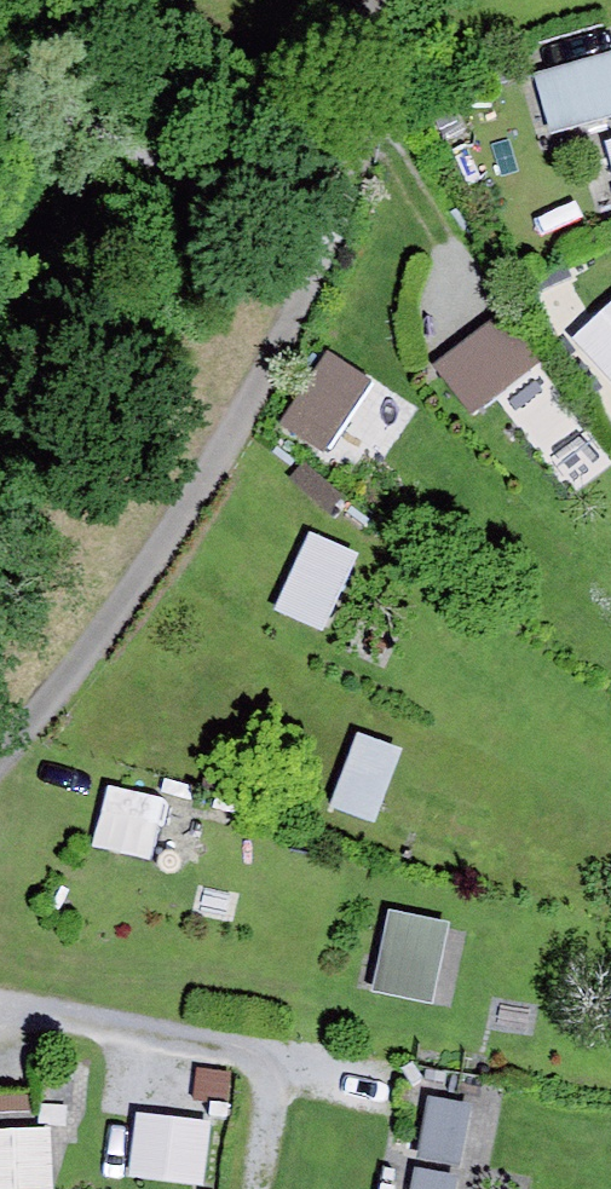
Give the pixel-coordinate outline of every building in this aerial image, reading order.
[(610,115),(610,52),(533,75),(550,133),(610,115)] [(564,322),(577,354),(587,350),(598,377),(610,372),(610,301),(564,322)] [(472,412),(539,360),(502,312),(435,364),(472,412)] [(327,451),(372,379),(328,352),(283,424),(327,451)] [(303,462),(290,478),(329,511),(343,495),(303,462)] [(315,532),(279,607),(324,628),(360,554),(315,532)] [(358,732),(331,806),(374,822),(402,748),(358,732)] [(92,844),(153,857),(166,797),(105,784),(92,844)] [(372,991),(432,1003),(450,921),(390,908),(372,991)] [(0,1095),(0,1111),(28,1110),(28,1095),(0,1095)] [(417,1156),(458,1163),(469,1103),(428,1096),(417,1156)] [(135,1113),(135,1179),(211,1179),(211,1113),(135,1113)] [(0,1131),(0,1188),(53,1188),(51,1129),(0,1131)] [(414,1168),(410,1188),(454,1188),(457,1176),(414,1168)]
